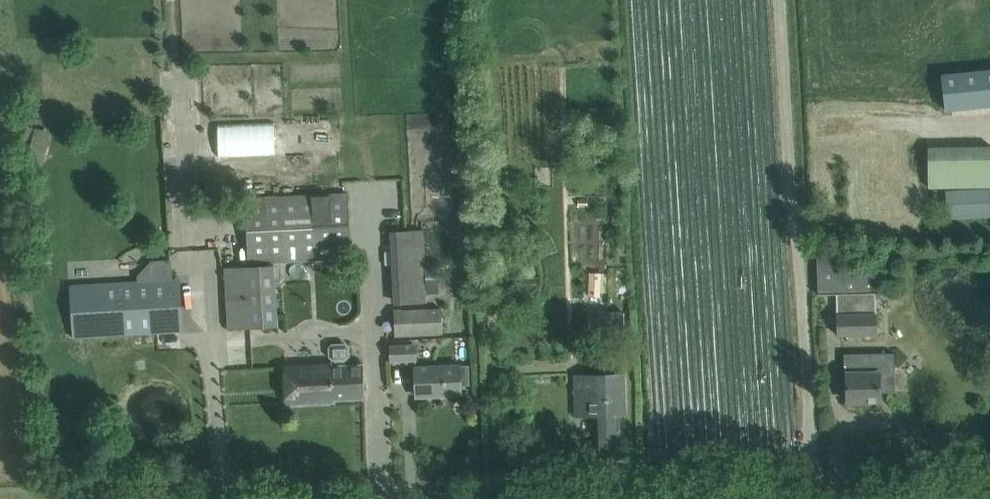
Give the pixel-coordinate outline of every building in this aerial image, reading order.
[(942,73),(945,98),(946,110),(989,105),(989,68),(951,72),(942,73)] [(945,191),(946,219),(989,218),(989,189),(945,191)] [(225,267),(227,288),(229,328),(277,325),(274,263),(285,262),(286,279),(307,277),(307,267),(311,261),(351,259),(347,191),(245,197),(249,265),(225,267)] [(393,304),(399,304),(399,310),(393,310),(394,336),(442,334),(441,308),(424,309),(423,303),(426,302),(422,229),(389,231),(393,304)] [(838,255),(816,256),(817,295),(837,294),(838,334),(874,333),(873,269),(838,271),(838,255)] [(70,284),(71,298),(73,337),(175,331),(173,291),(172,278),(70,284)] [(626,314),(586,315),(586,340),(627,339),(626,314)] [(332,343),(328,347),(329,356),(332,359),(346,358),(349,356),(349,346),(345,343),(332,343)] [(414,360),(414,344),(389,345),(390,361),(414,360)] [(895,393),(894,353),(846,354),(847,402),(880,401),(880,393),(895,393)] [(331,364),(300,365),(285,366),(287,402),(333,400),(333,399),(365,397),(363,363),(331,365),(331,364)] [(415,367),(416,376),(416,396),(461,394),(460,365),(415,367)] [(574,374),(575,395),(576,415),(595,414),(597,455),(620,455),(619,413),(625,413),(623,373),(574,374)]
